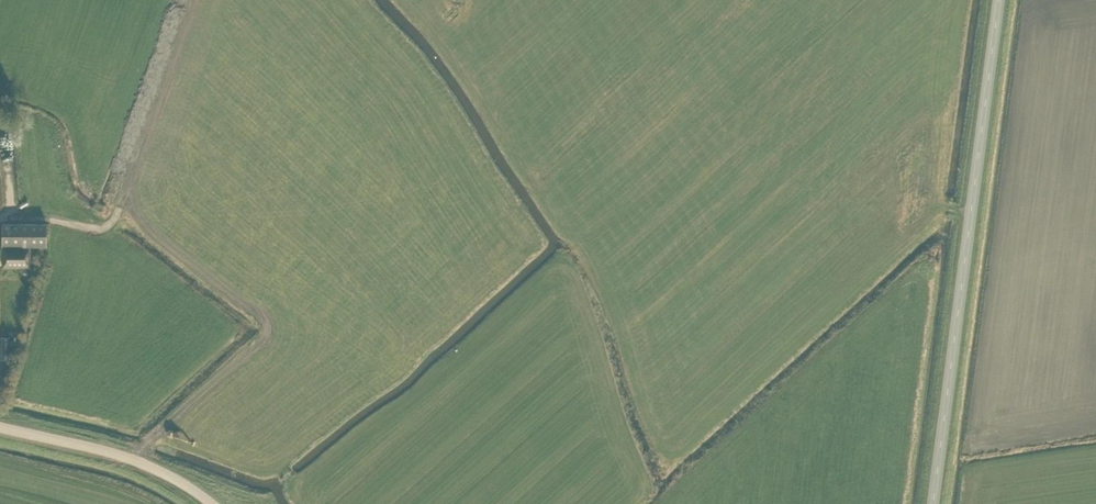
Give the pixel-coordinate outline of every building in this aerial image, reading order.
[(3,224),(3,247),(30,246),(47,246),(47,224),(3,224)] [(3,247),(3,267),(30,267),(30,246),(3,247)] [(9,360),(10,337),(1,337),(0,359),(9,360)]
